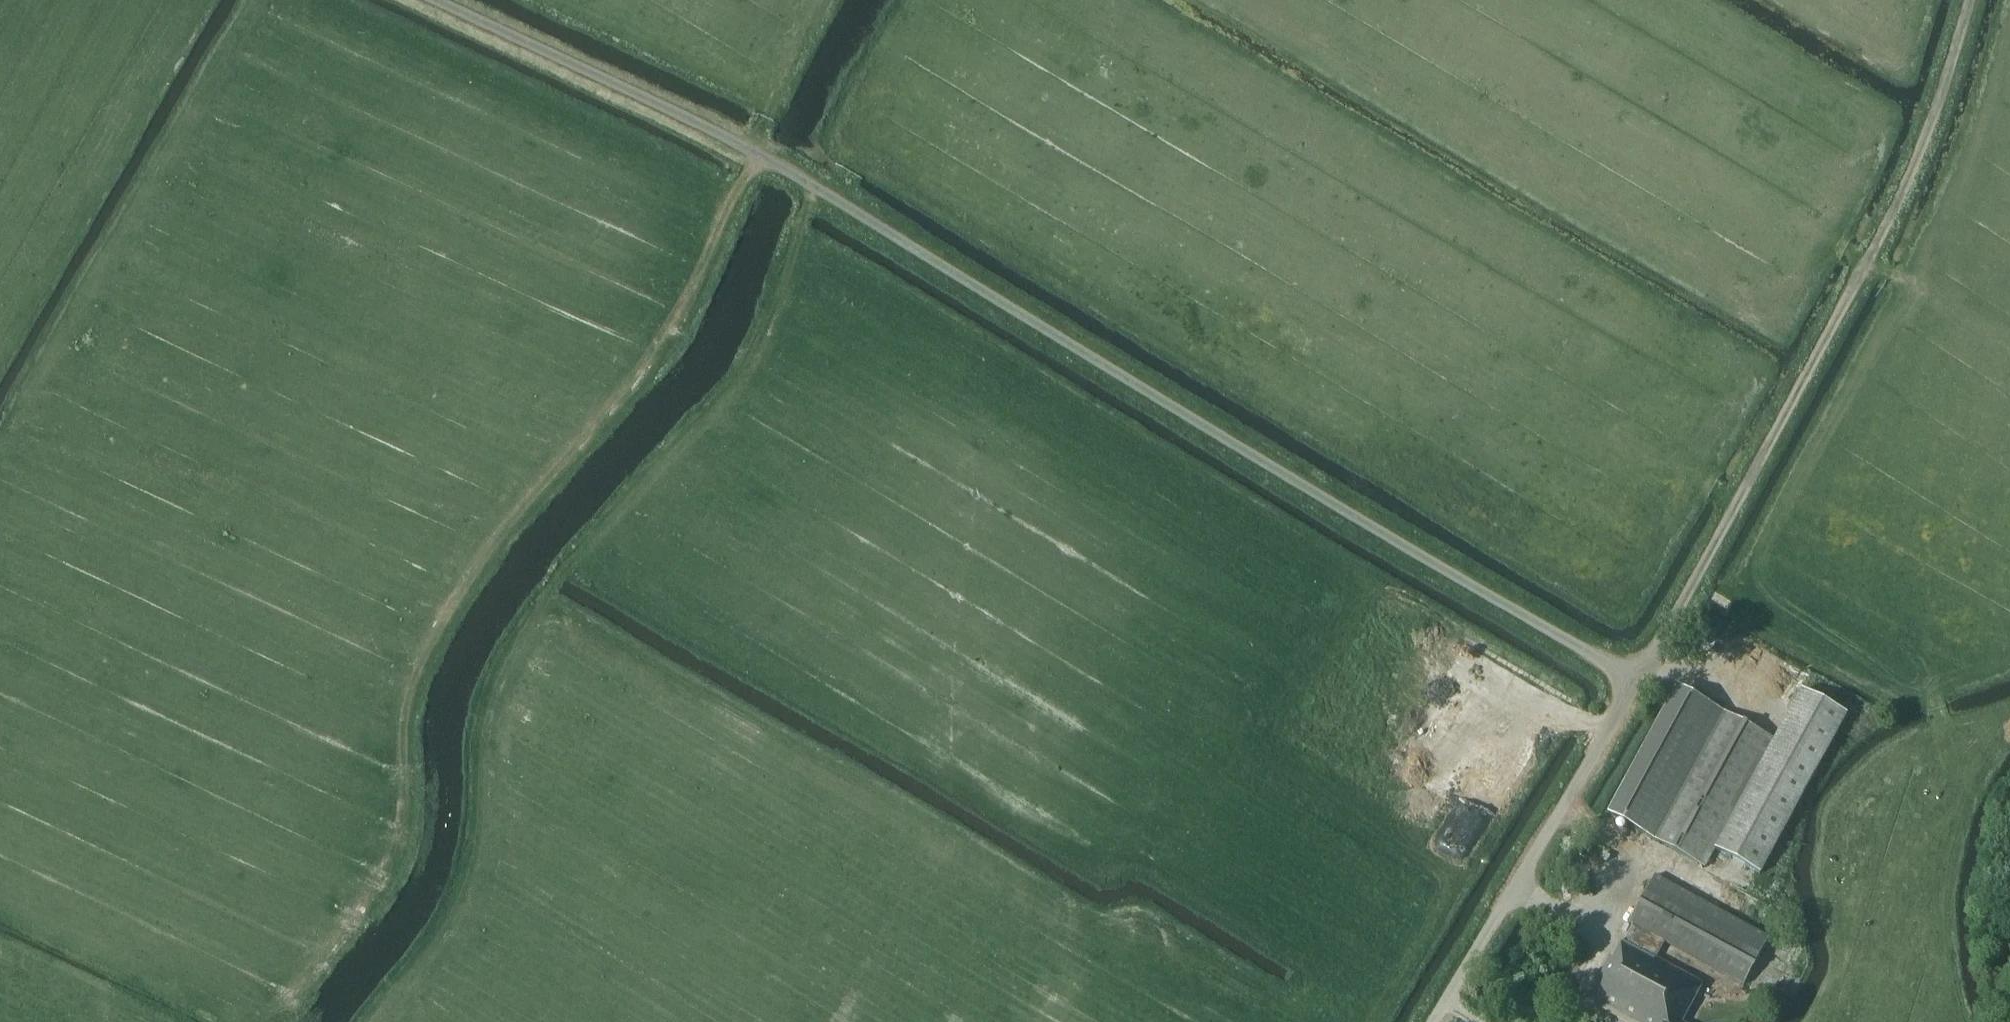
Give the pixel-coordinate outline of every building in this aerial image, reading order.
[(1786,704),(1805,671),(1767,650),(1748,682),(1786,704)] [(1608,815),(1650,838),(1704,867),(1774,740),(1677,688),(1608,815)] [(1803,692),(1717,852),(1760,875),(1847,716),(1803,692)] [(1656,960),(1666,942),(1744,985),(1769,939),(1655,877),(1631,923),(1634,925),(1624,943),(1615,958),(1612,956),(1588,1001),(1627,1021),(1683,1021),(1703,984),(1656,960)]
